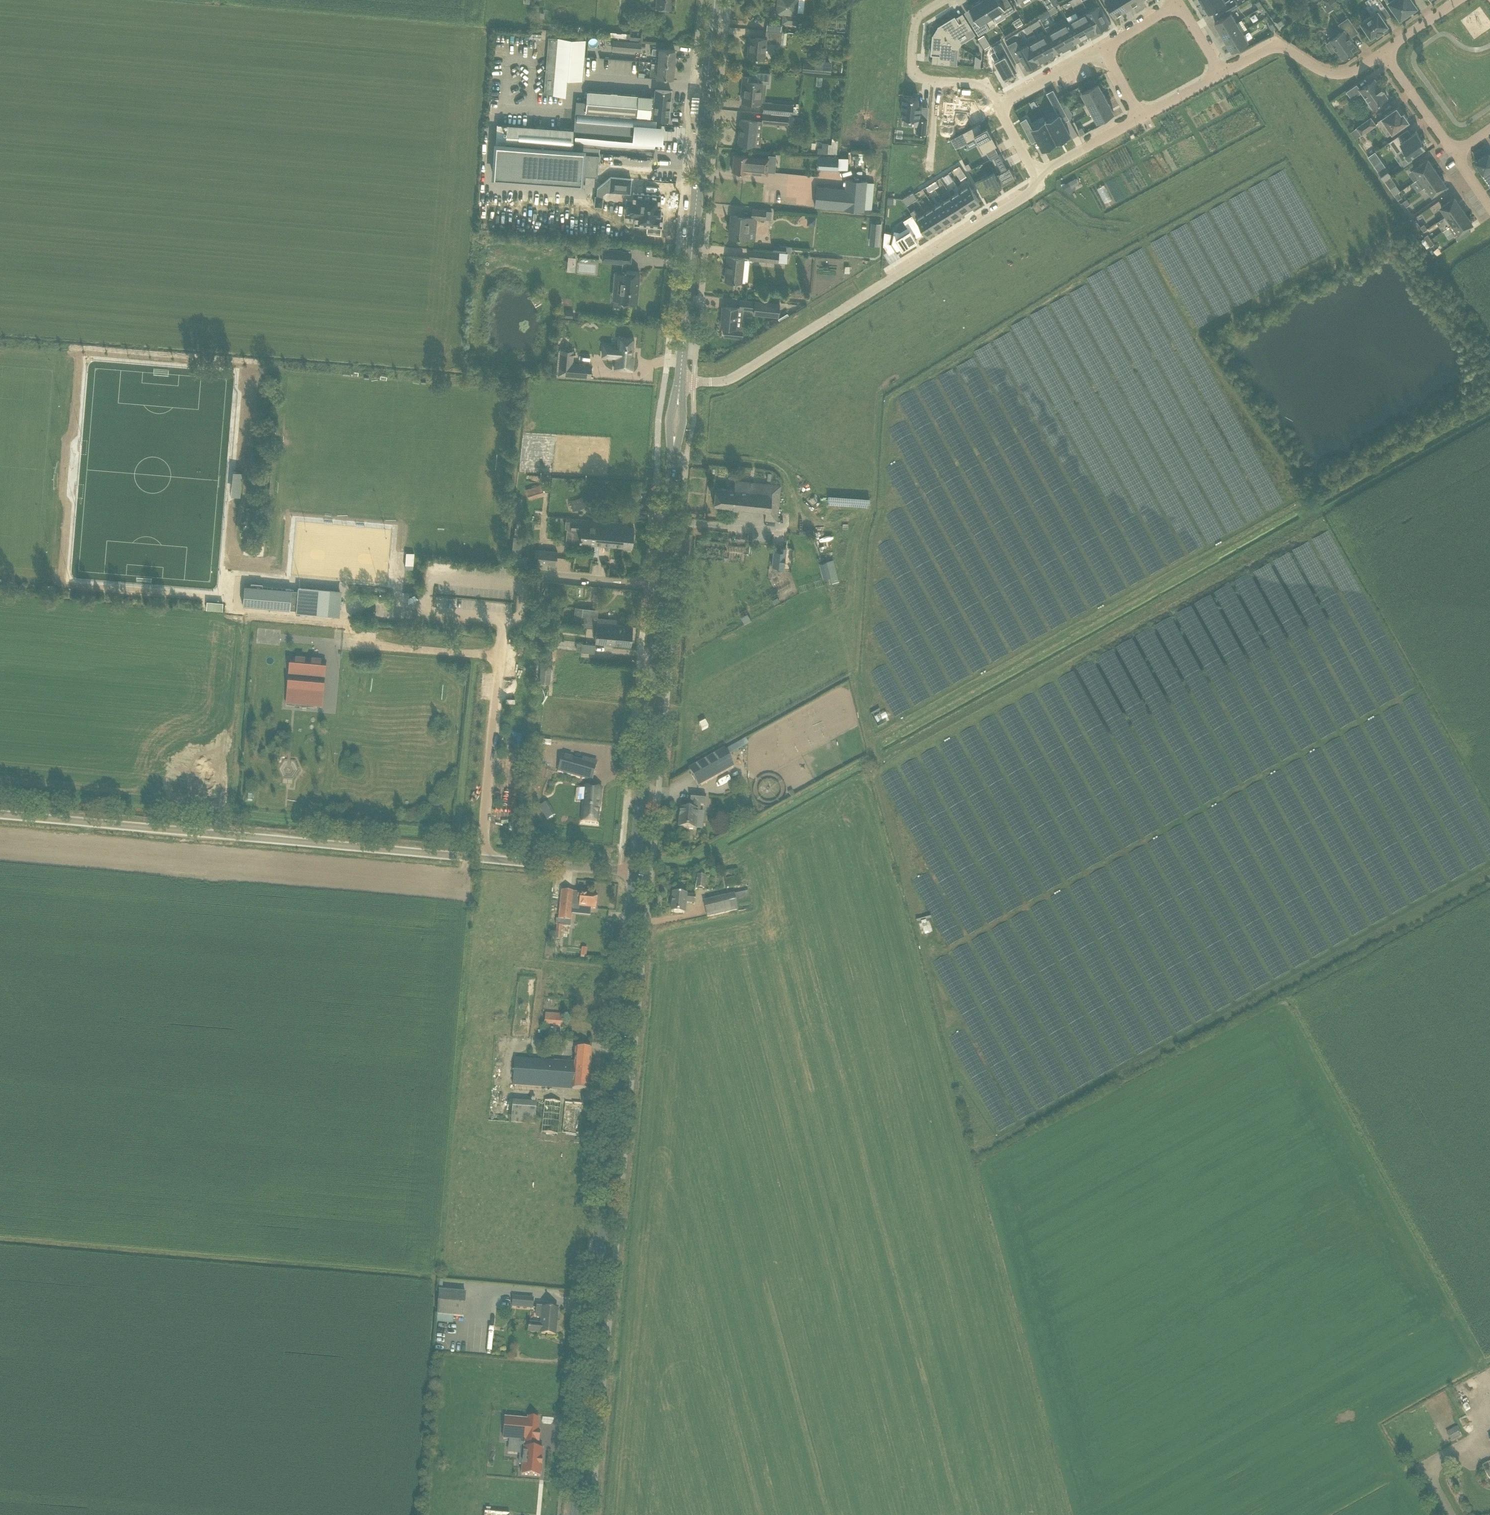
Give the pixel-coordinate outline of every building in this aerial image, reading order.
[(655,8),(670,9),(671,0),(656,0),(655,8)] [(796,0),(778,0),(776,13),(784,14),(783,21),(800,23),(800,18),(802,18),(803,12),(795,11),(796,0)] [(993,16),(983,0),(980,0),(969,7),(976,17),(970,20),(979,35),(990,28),(985,20),(993,16)] [(993,16),(1001,10),(1005,16),(1015,10),(1009,0),(1003,0),(1001,1),(1001,0),(983,0),(993,16)] [(1051,0),(1043,0),(1049,9),(1055,6),(1051,0)] [(1116,17),(1128,10),(1122,0),(1105,0),(1116,17)] [(1128,10),(1141,2),(1139,0),(1122,0),(1128,10)] [(1202,0),(1204,4),(1209,12),(1217,7),(1218,9),(1222,16),(1239,5),(1235,0),(1227,0),(1225,1),(1225,0),(1202,0)] [(1306,4),(1309,10),(1316,5),(1313,0),(1312,0),(1306,4)] [(1363,23),(1362,25),(1364,29),(1366,29),(1371,35),(1388,24),(1378,11),(1385,6),(1381,0),(1366,0),(1365,0),(1368,4),(1366,6),(1372,14),(1361,22),(1363,23)] [(1389,5),(1393,11),(1395,9),(1400,18),(1417,6),(1412,0),(1391,0),(1389,1),(1391,4),(1389,5)] [(896,8),(878,6),(877,17),(895,19),(896,8)] [(1098,6),(1088,12),(1098,30),(1098,31),(1108,25),(1098,6)] [(1088,12),(1079,17),(1089,35),(1098,30),(1088,12)] [(1215,22),(1221,31),(1236,22),(1231,12),(1215,22)] [(1280,29),(1289,23),(1282,14),(1273,20),(1280,29)] [(938,26),(936,30),(960,46),(962,43),(958,37),(972,28),(965,17),(959,21),(956,17),(955,15),(938,26)] [(877,17),(876,28),(894,30),(895,19),(877,17)] [(1020,17),(1014,21),(1017,26),(1023,22),(1020,17)] [(1079,17),(1070,22),(1079,40),(1089,35),(1079,17)] [(1331,41),(1327,44),(1332,51),(1336,48),(1343,58),(1352,51),(1351,49),(1356,46),(1350,37),(1359,31),(1349,17),(1339,24),(1344,30),(1330,39),(1331,41)] [(1039,20),(1030,25),(1032,29),(1041,24),(1039,20)] [(1063,26),(1059,28),(1069,46),(1074,43),(1076,42),(1079,40),(1070,22),(1063,26)] [(1221,31),(1226,41),(1242,31),(1236,22),(1221,31)] [(766,29),(782,31),(782,24),(766,23),(766,29)] [(1030,25),(1024,29),(1027,33),(1033,30),(1032,29),(1030,25)] [(894,30),(876,28),(875,39),(893,41),(894,30)] [(1059,28),(1048,34),(1058,51),(1069,46),(1059,28)] [(782,32),(782,31),(766,29),(765,38),(749,36),(747,56),(763,58),(765,43),(780,44),(782,32)] [(933,34),(931,54),(933,55),(938,55),(937,63),(950,64),(952,47),(959,48),(960,46),(936,30),(933,35),(933,34)] [(1242,31),(1226,41),(1232,50),(1248,41),(1242,31)] [(1048,34),(1038,40),(1047,57),(1052,55),(1058,51),(1048,34)] [(985,35),(979,38),(984,48),(990,44),(985,35)] [(565,77),(582,79),(585,40),(551,37),(548,37),(544,93),(547,93),(564,94),(565,77)] [(1000,39),(992,44),(999,58),(995,60),(995,61),(993,62),(997,68),(998,67),(1006,81),(1017,75),(1016,73),(1014,69),(1016,68),(1000,39)] [(1028,45),(1027,45),(1037,63),(1047,57),(1038,40),(1028,45)] [(640,51),(641,43),(625,41),(624,49),(640,51)] [(1016,41),(1008,45),(1016,61),(1022,59),(1028,69),(1037,63),(1027,45),(1028,45),(1027,45),(1020,49),(1016,41)] [(658,53),(657,62),(673,63),(675,50),(651,47),(651,52),(658,53)] [(802,71),(829,73),(830,62),(813,61),(813,63),(803,62),(802,71)] [(673,63),(657,62),(657,67),(656,68),(650,68),(650,74),(662,76),(672,77),(673,63)] [(742,76),(741,90),(743,90),(742,101),(760,103),(762,81),(766,82),(769,82),(770,73),(752,71),(751,76),(742,76)] [(1372,105),(1372,107),(1387,96),(1383,90),(1384,90),(1380,84),(1379,84),(1375,78),(1360,88),(1357,83),(1346,91),(1352,98),(1362,91),(1368,100),(1366,101),(1370,106),(1372,105)] [(1104,92),(1098,82),(1082,91),(1087,101),(1104,92)] [(653,89),(653,95),(651,116),(657,117),(668,118),(669,113),(671,90),(661,89),(653,89)] [(1053,89),(1047,93),(1050,100),(1057,96),(1053,89)] [(573,140),(573,144),(599,146),(654,150),(655,141),(659,142),(660,126),(656,125),(657,117),(651,116),(653,95),(587,91),(586,103),(577,102),(576,108),(575,108),(573,129),(573,139),(573,140)] [(1109,102),(1104,92),(1087,101),(1093,110),(1109,102)] [(903,95),(902,108),(903,108),(903,116),(913,117),(913,124),(916,124),(916,132),(926,132),(927,119),(921,118),(922,103),(918,103),(919,96),(903,95)] [(699,96),(692,96),(691,111),(698,112),(699,96)] [(945,104),(944,116),(954,117),(954,113),(959,113),(967,114),(973,125),(982,120),(978,114),(980,113),(975,102),(960,101),(959,105),(945,104)] [(1098,120),(1114,112),(1109,102),(1093,110),(1098,120)] [(763,111),(792,113),(793,105),(764,103),(763,111)] [(1392,132),(1409,120),(1403,113),(1401,114),(1396,107),(1382,117),(1382,118),(1378,121),(1381,125),(1385,122),(1392,132)] [(1046,121),(1045,121),(1057,142),(1057,141),(1056,139),(1060,137),(1061,139),(1070,134),(1064,122),(1062,120),(1068,117),(1069,119),(1070,119),(1064,109),(1057,112),(1059,115),(1046,121)] [(777,123),(777,124),(788,125),(788,124),(793,124),(794,117),(763,114),(762,122),(777,123)] [(1362,133),(1376,124),(1371,117),(1357,127),(1362,133)] [(738,143),(748,144),(754,144),(756,120),(740,119),(738,143)] [(1031,128),(1026,131),(1031,141),(1037,138),(1043,149),(1056,141),(1057,142),(1045,121),(1045,122),(1032,129),(1031,128)] [(894,141),(907,142),(908,124),(895,123),(894,141)] [(498,124),(496,143),(572,149),(573,144),(573,140),(573,139),(573,129),(498,124)] [(978,124),(951,139),(956,148),(957,148),(956,147),(975,137),(983,152),(982,153),(983,153),(986,151),(995,147),(997,146),(992,136),(992,135),(988,126),(981,130),(978,124)] [(1402,150),(1408,158),(1424,147),(1423,146),(1424,145),(1416,132),(1403,141),(1399,135),(1388,142),(1396,154),(1402,150)] [(824,152),(838,153),(839,138),(833,138),(833,143),(824,143),(824,152)] [(496,143),(493,176),(581,182),(580,181),(581,175),(588,175),(597,176),(597,175),(599,146),(573,144),(572,149),(496,143)] [(1374,152),(1368,156),(1385,181),(1392,176),(1374,152)] [(1000,153),(994,157),(997,164),(1003,160),(1000,153)] [(1476,162),(1483,172),(1481,173),(1489,186),(1489,154),(1489,153),(1476,162)] [(767,157),(733,154),(732,170),(758,173),(758,168),(766,168),(767,157)] [(849,157),(819,155),(818,168),(838,170),(838,169),(848,169),(849,157)] [(1415,168),(1421,177),(1434,167),(1428,159),(1415,168)] [(960,166),(954,169),(961,180),(967,177),(960,166)] [(984,177),(975,182),(982,197),(990,192),(991,194),(999,189),(999,188),(1015,179),(1009,167),(1008,168),(1002,172),(996,175),(994,171),(984,177)] [(1427,185),(1440,176),(1434,167),(1421,177),(1416,180),(1422,188),(1427,185)] [(949,173),(944,176),(948,183),(953,180),(949,173)] [(597,175),(597,176),(588,175),(611,202),(627,203),(625,223),(663,226),(664,214),(661,214),(661,206),(661,194),(643,192),(644,179),(609,176),(603,182),(597,175)] [(1440,176),(1427,185),(1433,194),(1446,185),(1440,176)] [(817,186),(815,206),(865,210),(867,180),(847,178),(847,188),(817,186)] [(891,183),(890,196),(902,197),(903,184),(891,183)] [(1396,184),(1390,188),(1391,190),(1395,195),(1399,192),(1400,191),(1396,184)] [(969,185),(961,191),(971,207),(980,202),(969,185)] [(961,191),(952,196),(962,213),(971,207),(961,191)] [(913,192),(903,199),(906,205),(917,198),(914,194),(913,192)] [(952,196),(943,202),(953,218),(962,213),(952,196)] [(1454,197),(1441,206),(1447,215),(1460,206),(1454,197)] [(943,202),(935,207),(945,223),(953,218),(943,202)] [(1453,223),(1466,214),(1460,206),(1447,215),(1442,219),(1447,227),(1449,226),(1453,223)] [(935,207),(926,212),(936,229),(945,223),(935,207)] [(730,236),(740,237),(740,239),(755,240),(757,218),(772,220),(772,211),(752,209),(751,216),(731,215),(730,236)] [(926,212),(917,218),(927,234),(936,229),(926,212)] [(1453,223),(1449,226),(1455,235),(1458,240),(1470,232),(1467,227),(1472,223),(1466,214),(1453,223)] [(891,243),(891,244),(895,250),(897,253),(914,243),(914,242),(917,241),(918,241),(917,238),(924,234),(913,216),(912,215),(904,220),(908,227),(900,231),(894,230),(891,243)] [(807,216),(807,221),(810,225),(814,225),(815,217),(807,216)] [(872,223),(871,236),(880,236),(881,224),(872,223)] [(885,231),(884,245),(884,246),(884,243),(888,244),(889,244),(889,243),(892,233),(885,231)] [(603,249),(602,261),(620,262),(621,250),(603,249)] [(750,258),(779,261),(779,253),(751,251),(750,258)] [(725,280),(735,281),(741,281),(744,257),(728,256),(725,280)] [(568,257),(567,272),(575,272),(576,258),(568,257)] [(639,272),(621,270),(621,281),(615,280),(615,291),(620,292),(619,301),(637,303),(639,272)] [(781,304),(740,301),(739,311),(754,312),(754,313),(758,314),(779,316),(781,304)] [(737,308),(733,307),(723,306),(721,326),(724,327),(723,335),(742,337),(744,320),(736,320),(737,308)] [(610,353),(610,356),(617,357),(617,361),(616,361),(616,366),(615,369),(633,370),(633,367),(634,356),(633,356),(633,354),(634,338),(618,337),(618,345),(611,345),(610,353)] [(560,349),(558,375),(582,377),(583,364),(572,363),(573,350),(560,349)] [(742,366),(749,364),(746,355),(739,358),(742,366)] [(734,489),(726,488),(716,487),(714,505),(724,506),(765,510),(764,520),(777,521),(778,511),(777,511),(780,485),(735,480),(734,489)] [(544,494),(541,484),(526,489),(529,499),(544,494)] [(595,494),(570,500),(571,503),(572,509),(573,510),(598,503),(595,494)] [(829,502),(872,503),(872,495),(829,494),(829,502)] [(579,544),(579,542),(593,543),(596,520),(582,518),(568,517),(566,543),(579,544)] [(593,543),(622,546),(622,536),(613,535),(614,532),(610,532),(612,521),(596,520),(593,543)] [(622,536),(622,546),(632,547),(634,527),(624,526),(625,523),(612,521),(610,532),(614,532),(613,535),(622,536)] [(514,535),(514,545),(523,546),(523,535),(514,535)] [(537,561),(549,563),(556,564),(557,552),(538,549),(537,561)] [(774,549),(772,565),(778,566),(777,568),(783,569),(785,551),(774,549)] [(405,564),(405,568),(412,569),(414,553),(406,552),(405,564)] [(243,594),(242,605),(265,607),(264,615),(288,617),(289,609),(297,610),(296,612),(339,616),(341,590),(299,587),(298,591),(291,591),(291,588),(250,585),(249,595),(243,594)] [(206,601),(206,609),(222,610),(222,602),(223,601),(206,600),(206,601)] [(583,608),(581,623),(596,624),(597,624),(597,623),(603,623),(604,623),(603,626),(613,627),(612,635),(614,635),(614,644),(631,645),(632,625),(616,624),(616,620),(595,618),(596,609),(583,608)] [(747,613),(741,617),(745,624),(752,621),(747,613)] [(596,624),(594,642),(614,644),(614,635),(612,635),(613,627),(603,626),(604,623),(603,623),(597,623),(597,624),(596,624)] [(581,644),(581,652),(594,653),(594,645),(581,644)] [(290,659),(286,705),(322,708),(326,663),(290,659)] [(540,662),(539,681),(549,682),(551,663),(540,662)] [(705,721),(699,724),(702,730),(708,727),(705,721)] [(724,749),(689,769),(699,786),(734,767),(724,749)] [(562,756),(557,772),(592,781),(596,769),(582,765),(583,761),(582,761),(562,756)] [(183,757),(183,764),(210,766),(211,759),(183,757)] [(584,760),(582,765),(596,769),(597,763),(584,760)] [(536,776),(529,776),(528,784),(536,785),(536,776)] [(582,806),(581,823),(598,825),(599,809),(600,809),(602,789),(590,788),(591,781),(586,780),(585,787),(584,787),(584,790),(584,793),(583,802),(582,806)] [(582,806),(584,793),(577,793),(575,805),(582,806)] [(706,796),(701,796),(691,795),(690,803),(691,803),(691,810),(681,810),(679,828),(695,829),(697,803),(705,804),(706,796)] [(548,803),(540,807),(547,820),(555,816),(548,803)] [(753,817),(755,812),(750,809),(747,814),(753,817)] [(585,844),(605,844),(605,834),(585,834),(585,844)] [(697,875),(696,888),(704,889),(705,876),(697,875)] [(727,888),(741,885),(740,876),(725,879),(727,888)] [(589,893),(562,891),(559,920),(571,921),(572,906),(596,908),(597,896),(588,895),(589,893)] [(671,912),(681,913),(684,913),(685,902),(695,903),(696,896),(686,895),(673,894),(671,912)] [(703,901),(707,917),(737,910),(734,894),(703,901)] [(556,925),(554,946),(553,946),(553,951),(558,952),(558,946),(560,947),(562,926),(556,925)] [(546,1012),(545,1024),(561,1026),(562,1014),(546,1012)] [(592,1050),(582,1049),(574,1049),(573,1061),(515,1056),(513,1084),(589,1090),(592,1050)] [(557,1133),(559,1102),(543,1100),(540,1131),(557,1133)] [(535,1125),(537,1103),(512,1101),(511,1123),(535,1125)] [(582,1104),(572,1103),(564,1102),(562,1133),(579,1134),(582,1104)] [(465,1293),(439,1291),(437,1315),(463,1317),(465,1293)] [(513,1297),(512,1306),(532,1308),(533,1299),(513,1297)] [(540,1333),(555,1335),(555,1334),(554,1334),(556,1319),(557,1319),(557,1307),(537,1306),(536,1315),(538,1318),(542,1318),(541,1324),(529,1323),(528,1332),(540,1333)] [(505,1418),(503,1439),(509,1439),(520,1440),(519,1448),(521,1448),(520,1455),(519,1464),(522,1465),(522,1475),(540,1476),(543,1450),(536,1449),(537,1442),(539,1442),(540,1431),(538,1431),(539,1419),(528,1418),(528,1420),(505,1418)] [(1447,1433),(1452,1441),(1461,1436),(1457,1427),(1447,1433)]
